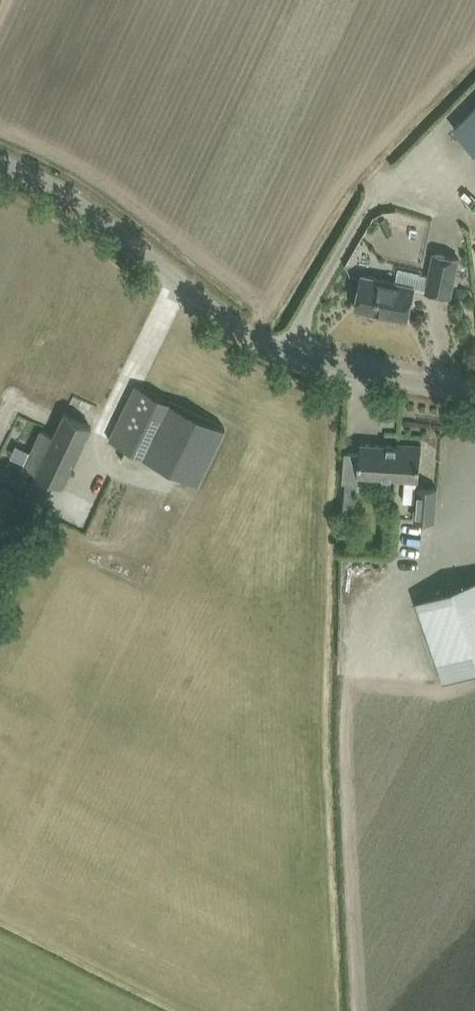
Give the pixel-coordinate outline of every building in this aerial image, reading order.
[(163,14),(176,0),(150,0),(149,1),(163,14)] [(454,128),(474,149),(474,106),(454,128)] [(148,177),(159,181),(163,167),(152,164),(148,177)] [(451,295),(456,275),(459,257),(434,252),(430,270),(426,289),(451,295)] [(414,285),(395,281),(362,274),(355,308),(407,319),(414,285)] [(137,384),(110,438),(129,447),(123,458),(137,465),(142,454),(145,455),(182,474),(199,482),(225,427),(171,400),(142,386),(137,384)] [(54,435),(42,429),(25,465),(65,483),(92,426),(64,413),(54,435)] [(358,474),(395,477),(398,445),(361,442),(360,452),(347,451),(345,480),(346,480),(342,523),(353,524),(357,481),(358,481),(358,474)] [(415,518),(435,520),(438,486),(419,485),(422,444),(398,442),(398,445),(395,477),(405,477),(403,500),(416,501),(415,518)] [(443,678),(474,668),(474,578),(416,599),(443,678)]
